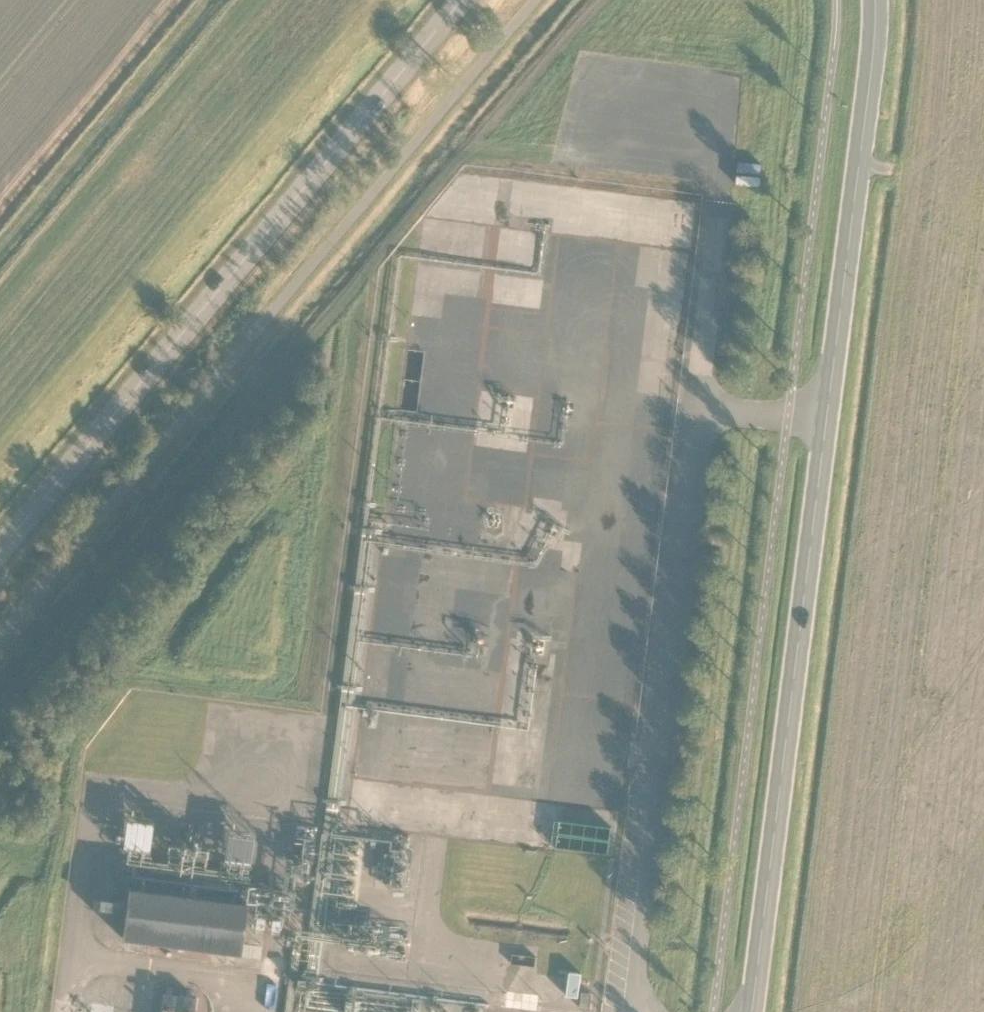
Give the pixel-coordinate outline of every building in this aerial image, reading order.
[(739,160),(739,182),(763,182),(764,160),(739,160)] [(124,813),(124,845),(150,846),(151,813),(124,813)] [(224,860),(251,861),(252,827),(226,826),(224,860)] [(243,939),(247,902),(128,887),(122,938),(241,953),(241,952),(259,954),(260,942),(243,939)] [(200,997),(165,990),(160,1011),(197,1011),(200,997)] [(582,992),(581,1008),(592,1009),(593,993),(582,992)]
